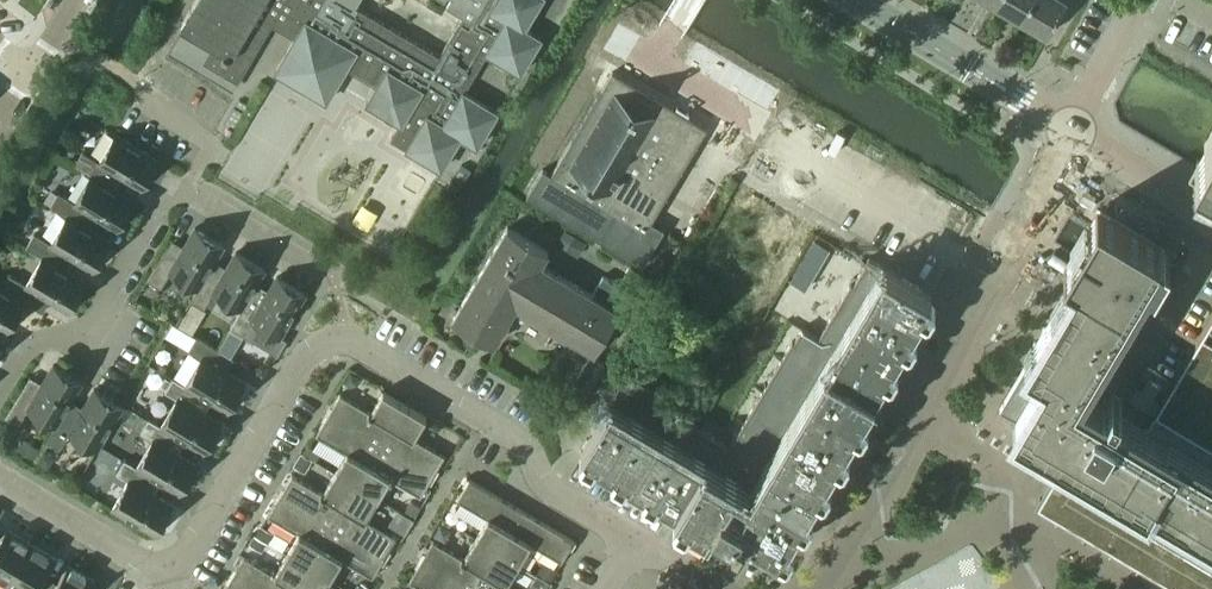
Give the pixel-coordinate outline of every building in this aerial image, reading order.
[(180,26),(183,27),(173,44),(238,82),(272,24),(295,38),(275,71),(326,101),(346,68),(377,86),(367,103),(400,122),(390,138),(441,169),(460,136),(477,146),(497,112),(460,90),(484,50),(520,72),(541,38),(524,28),(541,0),(450,0),(447,6),(463,16),(440,56),(356,6),(359,0),(196,0),(180,26)] [(1019,20),(1031,0),(996,0),(993,4),(1019,20)] [(1045,35),(1066,0),(1031,0),(1019,20),(1045,35)] [(526,196),(642,265),(664,229),(651,221),(707,127),(621,76),(612,71),(551,174),(542,169),(526,196)] [(75,165),(91,174),(108,185),(115,172),(141,188),(158,159),(115,133),(99,161),(83,151),(75,165)] [(1194,165),(1211,175),(1211,133),(1194,165)] [(51,205),(67,215),(84,225),(91,213),(117,229),(134,200),(108,185),(91,174),(75,202),(58,192),(51,205)] [(1169,252),(1097,209),(1086,228),(1072,252),(1063,266),(1075,273),(1065,290),(1068,292),(1056,313),(1053,311),(1033,344),(1036,346),(1000,408),(1027,425),(1025,428),(1056,446),(1041,471),(1052,478),(1036,505),(1177,588),(1211,588),(1211,316),(1147,425),(1119,409),(1120,408),(1116,406),(1121,398),(1112,392),(1107,401),(1104,398),(1103,399),(1082,387),(1149,275),(1154,278),(1169,252)] [(26,246),(43,256),(60,266),(67,254),(93,269),(110,241),(84,225),(67,215),(51,243),(34,233),(26,246)] [(569,336),(595,351),(604,337),(608,339),(609,340),(611,340),(613,339),(614,339),(615,338),(616,336),(617,335),(617,334),(617,332),(617,330),(616,329),(615,328),(610,325),(613,320),(627,329),(645,300),(603,275),(594,290),(595,291),(593,295),(540,264),(548,251),(507,227),(452,320),(467,329),(465,333),(464,334),(464,335),(464,336),(464,337),(464,338),(465,339),(466,341),(467,341),(468,342),(470,342),(472,342),(474,341),(475,341),(476,340),(478,336),(493,344),(513,310),(566,341),(569,336)] [(171,271),(198,287),(223,245),(195,228),(180,253),(167,246),(148,279),(161,287),(171,271)] [(829,250),(812,240),(789,279),(807,289),(829,250)] [(213,290),(241,307),(255,285),(264,269),(236,252),(213,290)] [(2,287),(24,301),(35,307),(42,295),(68,310),(85,282),(60,266),(43,256),(26,284),(10,274),(2,287)] [(626,375),(581,452),(756,555),(765,539),(781,548),(800,517),(803,518),(808,517),(813,508),(812,504),(809,502),(818,485),(822,487),(826,486),(832,477),(831,472),(827,470),(837,454),(840,456),(845,455),(850,446),(849,441),(846,439),(856,423),(859,425),(863,423),(869,414),(868,410),(864,408),(874,391),(881,395),(912,342),(911,341),(910,341),(908,340),(907,337),(924,308),(931,295),(869,257),(853,284),(851,283),(818,338),(802,328),(794,342),(792,341),(730,446),(699,428),(662,406),(666,399),(626,375)] [(252,319),(280,336),(305,293),(277,276),(267,292),(255,285),(241,307),(229,328),(243,336),(252,319)] [(7,329),(24,301),(2,287),(0,286),(0,325),(7,329)] [(191,300),(204,307),(211,295),(198,287),(191,300)] [(185,384),(202,395),(228,410),(245,381),(219,366),(226,353),(197,336),(189,350),(201,357),(185,384)] [(572,385),(587,394),(605,364),(590,355),(572,385)] [(28,408),(56,424),(66,407),(82,382),(53,364),(37,390),(25,383),(5,416),(19,424),(28,408)] [(161,425),(178,435),(204,451),(221,422),(195,407),(202,395),(185,384),(173,377),(165,390),(177,398),(161,425)] [(46,441),(60,448),(69,432),(97,448),(123,406),(94,389),(79,414),(66,407),(56,424),(46,441)] [(328,414),(380,445),(405,404),(383,391),(371,412),(340,394),(328,414)] [(405,404),(380,445),(432,476),(444,455),(414,437),(426,416),(405,404)] [(335,473),(356,485),(380,445),(328,414),(316,434),(347,452),(335,473)] [(136,466),(179,492),(196,463),(171,448),(178,435),(161,425),(148,418),(141,431),(153,439),(136,466)] [(380,445),(356,485),(378,498),(390,478),(420,496),(432,476),(380,445)] [(116,472),(124,477),(132,464),(124,459),(116,472)] [(280,495),(332,526),(356,485),(335,473),(323,493),(292,475),(280,495)] [(112,507),(155,532),(172,504),(129,478),(112,507)] [(476,538),(497,551),(521,509),(469,479),(457,499),(487,518),(476,538)] [(356,485),(332,526),(384,557),(396,536),(366,518),(378,498),(356,485)] [(287,554),(308,566),(332,526),(280,495),(268,515),(299,533),(287,554)] [(521,509),(497,551),(519,563),(530,543),(561,561),(574,540),(521,509)] [(332,526),(308,566),(330,579),(342,559),(372,577),(384,557),(332,526)] [(31,542),(6,528),(0,538),(0,579),(7,583),(31,542)] [(469,588),(474,588),(497,551),(476,538),(463,558),(433,540),(421,560),(469,588)] [(55,586),(43,580),(56,557),(31,542),(7,583),(18,588),(54,588),(55,587),(55,586)] [(474,588),(516,588),(507,584),(519,563),(497,551),(474,588)] [(254,588),(295,588),(308,566),(287,554),(275,574),(244,556),(232,576),(254,588)] [(421,560),(409,581),(423,588),(469,588),(421,560)] [(93,579),(68,564),(55,586),(55,587),(54,588),(87,588),(93,579)] [(295,588),(324,588),(330,579),(308,566),(295,588)] [(536,574),(530,584),(537,588),(544,588),(549,581),(542,577),(536,574)] [(232,576),(224,588),(254,588),(232,576)]
